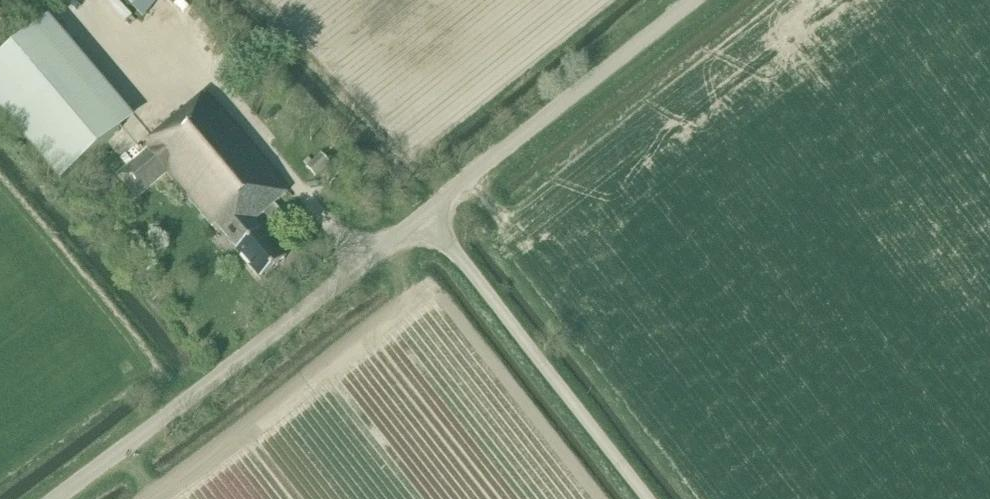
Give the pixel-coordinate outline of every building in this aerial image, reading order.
[(144,17),(161,0),(127,0),(144,17)] [(0,60),(0,109),(62,182),(136,120),(50,18),(0,60)] [(148,150),(118,176),(138,198),(168,173),(217,231),(221,228),(238,250),(237,251),(261,280),(286,259),(254,222),(265,213),(276,203),(289,192),(206,94),(145,146),(148,150)] [(322,154),(308,168),(316,177),(330,164),(322,154)] [(117,176),(102,189),(130,222),(144,209),(117,176)] [(275,205),(265,215),(276,228),(287,218),(275,205)]
